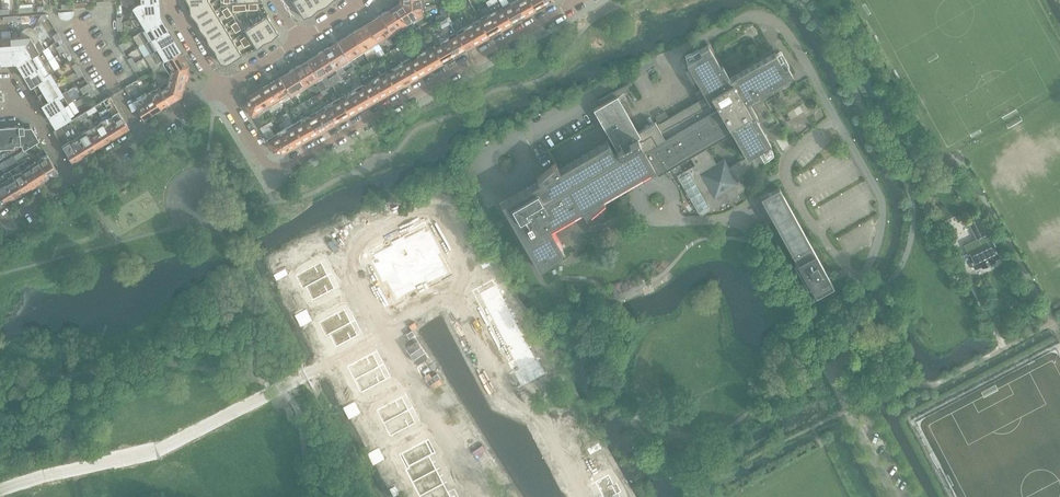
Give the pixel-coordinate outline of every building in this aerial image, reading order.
[(158,9),(157,0),(156,0),(142,1),(142,2),(140,3),(138,3),(137,4),(135,5),(134,6),(133,8),(132,9),(132,11),(131,12),(131,14),(131,16),(131,17),(131,19),(158,9)] [(189,5),(190,14),(191,15),(211,2),(209,0),(186,0),(189,5)] [(303,18),(304,17),(312,14),(303,0),(292,0),(303,18)] [(312,14),(318,8),(313,0),(303,0),(312,14)] [(318,8),(326,5),(323,0),(313,0),(318,8)] [(512,23),(499,0),(495,3),(498,8),(491,12),(500,30),(512,23)] [(514,0),(498,0),(499,0),(512,23),(523,16),(514,0)] [(529,0),(514,0),(523,16),(535,10),(529,0)] [(545,0),(529,0),(535,10),(547,3),(545,0)] [(407,25),(427,13),(426,6),(414,7),(414,1),(402,2),(390,10),(395,18),(401,15),(407,25)] [(211,2),(191,15),(196,21),(215,10),(211,2)] [(443,18),(450,17),(447,5),(440,5),(442,14),(435,16),(437,22),(443,18)] [(467,17),(462,8),(458,10),(463,19),(467,17)] [(143,30),(160,19),(159,17),(158,14),(158,11),(158,9),(131,19),(132,21),(133,22),(134,24),(135,25),(136,26),(138,27),(139,27),(141,28),(143,30)] [(215,10),(196,21),(200,29),(219,17),(215,10)] [(407,25),(401,15),(395,18),(390,10),(386,12),(385,12),(382,14),(381,15),(380,15),(391,33),(392,35),(407,25)] [(500,30),(491,12),(479,19),(489,36),(500,30)] [(267,15),(259,19),(272,39),(278,33),(279,33),(267,15)] [(376,43),(391,33),(380,15),(380,16),(379,15),(375,17),(375,19),(365,25),(376,43)] [(219,17),(200,29),(205,36),(224,24),(219,17)] [(149,40),(167,29),(160,19),(143,30),(138,33),(144,43),(149,40)] [(259,19),(252,24),(264,43),(272,39),(259,19)] [(489,36),(479,19),(467,26),(477,43),(489,36)] [(224,24),(205,36),(208,44),(228,32),(224,24)] [(252,24),(244,29),(257,49),(258,48),(264,43),(252,24)] [(376,43),(365,25),(359,28),(358,29),(356,29),(353,31),(352,33),(363,51),(376,43)] [(477,43),(467,26),(456,32),(466,49),(477,43)] [(17,60),(33,28),(31,28),(30,27),(29,27),(28,28),(26,28),(25,28),(24,29),(23,30),(22,31),(21,33),(21,34),(21,36),(11,37),(13,60),(17,60)] [(422,32),(419,27),(411,32),(414,37),(418,34),(422,32)] [(44,48),(38,38),(38,36),(38,35),(38,33),(37,32),(36,31),(35,30),(34,29),(33,28),(17,60),(18,60),(20,63),(38,53),(40,52),(39,51),(42,49),(44,48)] [(155,50),(173,39),(167,29),(149,40),(144,43),(150,53),(155,50)] [(61,38),(58,32),(53,35),(56,41),(61,38)] [(228,32),(208,44),(214,50),(233,39),(228,32)] [(466,49),(456,32),(444,39),(454,56),(466,49)] [(363,51),(352,33),(350,33),(347,35),(346,37),(338,42),(348,60),(353,67),(356,71),(359,69),(356,65),(359,64),(354,56),(363,51)] [(454,56),(444,39),(441,34),(436,37),(437,38),(439,41),(432,45),(442,62),(454,56)] [(11,37),(0,38),(0,53),(1,61),(13,60),(11,37)] [(166,62),(181,53),(180,52),(179,50),(173,39),(155,50),(150,53),(156,64),(162,60),(163,61),(164,60),(165,61),(166,62)] [(233,39),(214,50),(217,58),(237,46),(233,39)] [(345,71),(340,64),(348,60),(338,42),(329,47),(328,47),(324,49),(324,51),(323,51),(334,68),(337,74),(341,80),(354,72),(356,71),(353,67),(345,71)] [(442,62),(432,45),(421,52),(430,69),(442,62)] [(731,77),(731,78),(730,78),(722,64),(720,66),(715,57),(714,56),(708,46),(708,45),(699,49),(701,53),(688,61),(686,62),(687,63),(691,70),(691,71),(697,82),(698,82),(701,88),(695,92),(696,95),(699,100),(693,104),(692,105),(685,109),(684,109),(677,113),(676,114),(669,118),(666,112),(665,110),(655,116),(659,123),(657,125),(655,122),(637,132),(617,96),(632,87),(633,87),(632,86),(630,82),(598,100),(601,105),(593,109),(617,150),(614,152),(608,141),(559,169),(555,161),(554,162),(555,162),(553,164),(537,178),(539,180),(501,203),(533,258),(539,269),(563,250),(550,227),(581,208),(585,216),(586,215),(604,200),(602,197),(605,195),(629,181),(633,189),(657,174),(658,174),(666,170),(674,165),(689,156),(694,165),(694,166),(678,176),(699,212),(740,188),(745,185),(751,163),(752,159),(760,154),(764,152),(762,148),(770,143),(755,117),(757,116),(749,101),(762,94),(772,88),(771,86),(791,75),(792,74),(787,65),(783,67),(776,54),(775,52),(774,52),(773,53),(766,57),(757,62),(756,63),(743,70),(742,71),(731,77)] [(237,46),(217,58),(220,63),(226,64),(242,54),(237,46)] [(26,74),(44,63),(48,60),(42,49),(39,51),(40,52),(38,53),(20,63),(26,74)] [(334,68),(323,51),(321,51),(318,53),(317,55),(308,60),(319,78),(334,68)] [(430,69),(421,52),(409,59),(418,76),(430,69)] [(185,81),(188,65),(185,60),(181,53),(166,62),(170,69),(168,77),(185,81)] [(418,76),(409,59),(397,65),(407,82),(418,76)] [(32,84),(50,74),(50,73),(55,70),(48,60),(44,63),(26,74),(32,84)] [(319,78),(308,60),(301,65),(299,65),(296,67),(295,68),(294,68),(306,86),(319,78)] [(407,82),(397,65),(390,69),(388,64),(383,67),(395,89),(407,82)] [(395,89),(383,67),(382,66),(380,68),(383,73),(375,78),(384,95),(395,89)] [(306,86),(294,68),(294,69),(293,69),(289,71),(289,72),(281,77),(290,94),(291,95),(306,86)] [(38,95),(57,84),(56,83),(61,80),(55,70),(50,73),(50,74),(32,84),(38,95)] [(340,82),(340,81),(341,80),(337,74),(323,83),(327,89),(333,86),(340,82)] [(181,95),(185,81),(168,77),(166,85),(160,89),(168,103),(181,95)] [(290,94),(281,77),(280,77),(269,83),(280,100),(290,94)] [(384,95),(375,78),(363,85),(372,102),(384,95)] [(280,100),(269,83),(257,91),(268,107),(280,100)] [(45,105),(63,94),(62,93),(57,84),(38,95),(45,105)] [(372,102),(363,85),(351,91),(361,108),(372,102)] [(168,103),(160,89),(158,87),(151,91),(161,108),(168,103)] [(51,115),(69,104),(68,103),(73,100),(67,90),(62,93),(63,94),(45,105),(50,114),(51,115)] [(161,108),(151,91),(146,94),(146,95),(143,96),(153,113),(161,108)] [(261,112),(268,107),(257,91),(247,97),(245,104),(260,127),(267,123),(266,121),(264,120),(263,119),(263,116),(261,112)] [(361,108),(351,91),(340,97),(350,114),(361,108)] [(129,127),(110,96),(106,98),(107,98),(110,105),(107,107),(108,108),(108,110),(122,132),(129,127)] [(153,113),(143,96),(138,99),(136,96),(132,99),(144,118),(153,113)] [(350,114),(340,97),(329,104),(338,121),(350,114)] [(57,124),(75,114),(69,104),(51,115),(57,125),(57,124)] [(338,121),(329,104),(316,111),(326,128),(338,121)] [(97,111),(94,105),(86,110),(89,116),(97,111)] [(89,116),(86,110),(77,116),(80,119),(81,121),(89,116)] [(122,132),(108,110),(100,115),(101,117),(103,119),(114,137),(122,132)] [(326,128),(316,111),(305,117),(315,134),(326,128)] [(73,123),(79,119),(80,119),(77,116),(69,121),(73,128),(75,126),(73,123)] [(114,137),(103,119),(101,117),(97,120),(100,124),(95,126),(105,142),(114,137)] [(315,134),(305,117),(294,124),(303,141),(315,134)] [(292,147),(282,130),(275,134),(270,127),(273,125),(271,121),(268,123),(267,123),(260,127),(274,151),(282,153),(292,147)] [(303,141),(294,124),(282,130),(292,147),(303,141)] [(37,137),(31,127),(24,128),(24,126),(12,127),(14,145),(20,144),(21,146),(22,145),(23,146),(37,137)] [(80,157),(68,138),(60,126),(59,127),(53,130),(72,162),(80,157)] [(105,142),(95,126),(90,129),(89,128),(86,130),(97,147),(105,142)] [(14,145),(12,127),(2,128),(4,147),(14,146),(14,145)] [(97,147),(86,130),(85,129),(84,129),(83,127),(80,129),(79,128),(75,131),(76,132),(88,152),(97,147)] [(88,152),(76,132),(68,138),(80,157),(88,152)] [(785,136),(777,140),(776,141),(782,151),(791,145),(785,136)] [(41,145),(38,140),(30,146),(32,149),(41,145)] [(16,160),(24,155),(22,151),(14,156),(16,160)] [(58,171),(47,154),(43,156),(42,155),(33,161),(32,158),(28,161),(41,181),(58,171)] [(7,165),(16,160),(14,156),(13,156),(5,161),(7,165)] [(41,181),(28,161),(27,160),(19,166),(21,169),(32,186),(32,187),(38,183),(41,181)] [(32,186),(21,169),(17,172),(17,171),(12,174),(23,191),(32,186)] [(23,191),(12,174),(10,170),(2,175),(4,179),(15,196),(23,191)] [(925,174),(918,178),(921,185),(928,181),(925,174)] [(4,179),(0,182),(0,190),(6,201),(15,196),(4,179)] [(815,296),(822,292),(825,297),(835,292),(832,286),(778,187),(760,197),(797,263),(794,264),(808,289),(810,287),(815,296)] [(936,219),(941,230),(949,226),(944,215),(936,219)] [(976,269),(991,262),(999,258),(977,216),(967,221),(976,239),(979,237),(981,241),(982,244),(967,251),(976,269)] [(952,225),(949,226),(941,230),(945,239),(956,235),(952,225)] [(374,258),(371,260),(376,270),(383,282),(386,281),(393,293),(412,283),(414,287),(427,280),(425,277),(444,267),(437,254),(440,252),(441,252),(434,239),(429,229),(425,231),(424,228),(405,238),(403,236),(403,237),(392,242),(391,243),(392,245),(373,255),(374,258)] [(488,260),(480,264),(483,269),(491,265),(488,260)] [(321,262),(299,274),(306,287),(328,276),(321,262)] [(287,268),(275,274),(278,279),(290,273),(287,268)] [(328,276),(306,287),(313,301),(335,289),(328,276)] [(496,284),(479,293),(492,319),(509,310),(496,284)] [(308,308),(296,314),(299,320),(311,314),(308,308)] [(344,309),(322,321),(329,334),(351,322),(344,309)] [(509,310),(492,319),(505,344),(522,335),(509,310)] [(311,314),(299,320),(302,326),(314,320),(311,314)] [(351,322),(329,334),(336,347),(358,336),(351,322)] [(522,335),(505,344),(518,368),(509,373),(509,374),(510,373),(510,374),(514,372),(538,359),(540,358),(540,357),(535,359),(522,335)] [(373,353),(350,364),(357,378),(380,366),(373,353)] [(332,354),(321,360),(324,366),(335,360),(332,354)] [(538,359),(514,372),(521,386),(517,388),(517,389),(548,373),(548,372),(547,372),(545,373),(538,359)] [(335,360),(324,366),(327,372),(338,366),(335,360)] [(380,366),(357,378),(364,391),(387,379),(380,366)] [(402,396),(380,408),(387,421),(409,410),(402,396)] [(357,400),(346,406),(349,412),(360,406),(357,400)] [(360,406),(349,412),(352,417),(363,411),(360,406)] [(409,410),(387,421),(394,435),(416,423),(409,410)] [(426,440),(404,451),(411,464),(408,466),(433,454),(426,440)] [(599,443),(587,449),(590,455),(602,449),(599,443)] [(382,446),(370,452),(373,458),(385,451),(382,446)] [(385,451),(373,458),(376,463),(388,457),(385,451)] [(433,454),(408,466),(415,480),(437,469),(429,456),(433,454)] [(437,469),(415,480),(423,494),(444,483),(437,469)] [(595,482),(595,483),(603,496),(620,496),(619,493),(621,492),(616,482),(614,484),(609,475),(595,482)] [(423,494),(424,496),(452,496),(455,495),(454,495),(451,496),(444,483),(423,494)]
